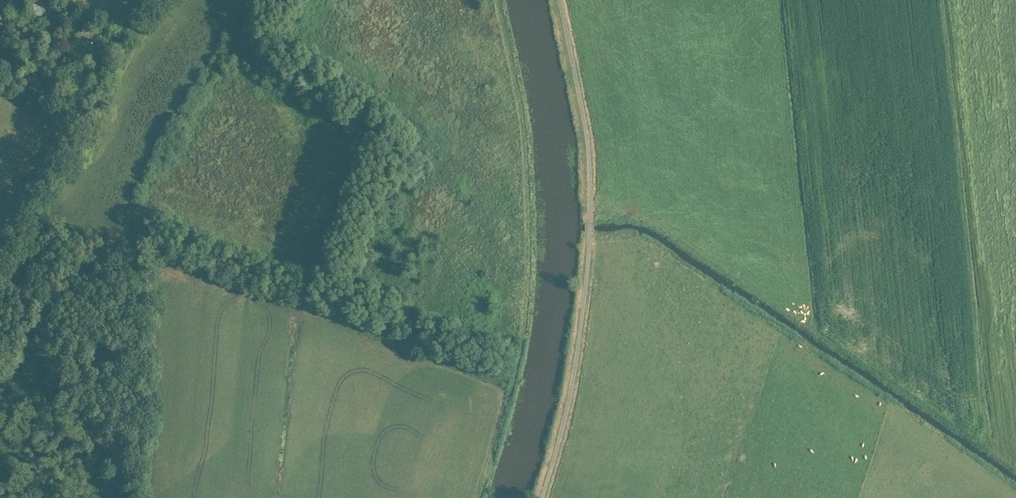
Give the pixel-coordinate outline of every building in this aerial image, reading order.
[(39,0),(32,0),(31,8),(38,9),(39,0)] [(81,28),(98,37),(104,28),(87,18),(81,28)]
